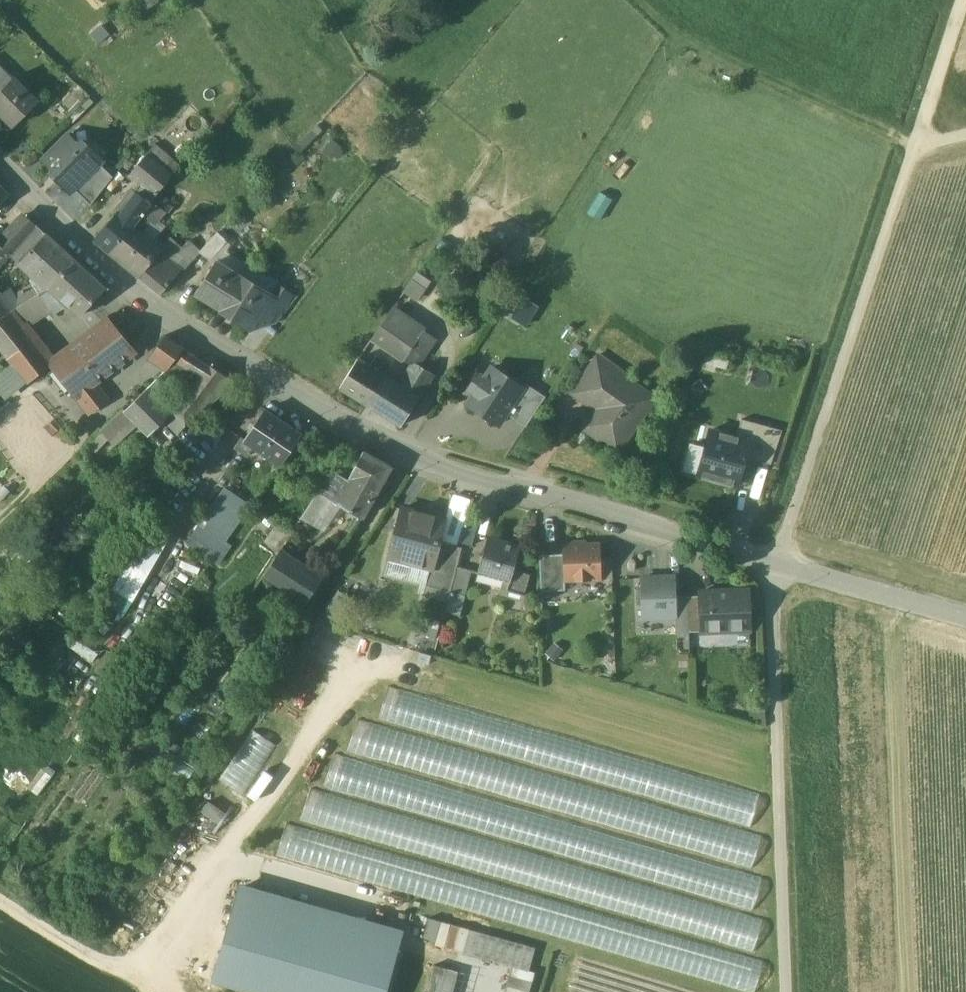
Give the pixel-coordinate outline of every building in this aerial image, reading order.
[(0,66),(0,85),(3,88),(13,79),(0,66)] [(0,91),(0,112),(15,126),(39,102),(14,77),(13,79),(3,88),(0,91)] [(70,130),(40,162),(70,189),(74,185),(96,162),(100,157),(70,130)] [(172,176),(146,155),(132,173),(149,188),(157,194),(172,176)] [(113,175),(96,162),(74,185),(92,203),(113,175)] [(0,186),(0,205),(10,196),(0,186)] [(157,194),(149,188),(142,196),(151,203),(153,200),(156,196),(157,194)] [(138,193),(119,218),(117,216),(95,240),(110,253),(132,228),(143,213),(151,203),(142,196),(138,193)] [(163,202),(156,196),(153,200),(160,206),(163,202)] [(160,206),(153,200),(151,203),(143,213),(151,221),(155,225),(166,212),(160,206)] [(143,213),(132,228),(139,234),(151,221),(143,213)] [(6,234),(5,233),(0,239),(0,262),(11,250),(36,224),(26,214),(6,234)] [(36,224),(11,250),(22,260),(47,234),(36,224)] [(139,234),(132,228),(110,253),(139,277),(160,253),(161,252),(139,234)] [(228,241),(219,232),(202,250),(200,252),(212,259),(228,241)] [(62,247),(47,234),(22,260),(51,286),(75,259),(65,251),(66,250),(63,246),(62,247)] [(190,239),(179,252),(190,263),(200,252),(202,250),(190,239)] [(190,263),(179,252),(171,261),(181,270),(183,271),(190,263)] [(160,253),(139,277),(160,295),(181,270),(171,261),(160,253)] [(106,288),(75,259),(51,286),(50,287),(80,316),(106,288)] [(216,261),(196,294),(222,310),(243,277),(216,261)] [(273,296),(243,277),(222,310),(254,329),(263,315),(274,297),(273,296)] [(422,289),(411,282),(406,290),(416,298),(422,289)] [(34,283),(15,295),(22,305),(39,294),(40,293),(34,283)] [(298,296),(280,285),(273,296),(274,297),(263,315),(277,323),(298,296)] [(11,289),(0,296),(0,300),(9,312),(10,312),(22,305),(15,295),(11,289)] [(22,305),(10,312),(22,327),(51,309),(39,294),(22,305)] [(525,324),(533,302),(513,295),(505,318),(525,324)] [(9,312),(0,300),(0,318),(9,312)] [(437,339),(393,309),(372,339),(411,365),(413,362),(418,365),(437,339)] [(0,318),(0,347),(28,384),(50,365),(51,364),(22,327),(10,312),(9,312),(0,318)] [(51,364),(50,365),(74,396),(75,396),(95,381),(133,352),(134,351),(108,320),(51,364)] [(184,348),(169,337),(156,357),(170,366),(175,359),(184,348)] [(211,366),(184,348),(175,359),(182,364),(202,378),(211,366)] [(599,355),(582,379),(597,390),(614,365),(599,355)] [(391,366),(378,357),(372,367),(385,375),(391,366)] [(182,364),(175,359),(171,366),(176,370),(182,364)] [(372,367),(359,359),(341,389),(367,405),(385,375),(372,367)] [(418,365),(413,362),(411,365),(406,374),(407,375),(401,386),(420,398),(434,376),(418,365)] [(657,394),(614,365),(597,390),(604,395),(595,409),(582,428),(618,452),(657,394)] [(170,366),(169,368),(146,390),(154,398),(159,393),(161,396),(181,375),(176,370),(171,366),(170,366)] [(231,379),(211,366),(202,378),(181,404),(194,413),(200,417),(231,379)] [(476,392),(468,404),(499,424),(507,413),(524,388),(493,367),(485,378),(480,375),(470,389),(476,392)] [(401,386),(385,375),(367,405),(402,426),(420,398),(401,386)] [(597,390),(582,379),(572,394),(595,409),(604,395),(597,390)] [(109,400),(95,381),(75,396),(90,414),(109,400)] [(546,397),(526,384),(524,388),(507,413),(526,426),(546,397)] [(154,398),(146,390),(125,410),(133,418),(149,433),(165,417),(169,413),(154,398)] [(194,413),(181,404),(175,412),(184,423),(186,425),(194,413)] [(125,410),(115,420),(122,428),(133,418),(125,410)] [(301,434),(266,411),(246,439),(246,440),(255,446),(281,464),(301,434)] [(184,423),(175,412),(169,413),(165,417),(178,431),(184,423)] [(743,418),(738,437),(752,441),(747,458),(773,465),(783,429),(743,418)] [(115,420),(103,431),(110,439),(122,428),(115,420)] [(738,437),(711,430),(698,475),(740,486),(747,458),(752,441),(738,437)] [(255,446),(246,440),(246,439),(244,438),(237,449),(248,456),(255,446)] [(364,452),(350,480),(334,471),(320,492),(345,507),(363,517),(391,468),(364,452)] [(251,505),(226,489),(205,519),(229,536),(251,505)] [(446,519),(403,508),(390,558),(431,569),(432,569),(440,541),(446,519)] [(229,536),(205,519),(187,542),(212,560),(229,536)] [(458,523),(458,541),(469,541),(469,523),(458,523)] [(521,547),(489,538),(480,570),(506,577),(512,579),(515,570),(521,547)] [(463,547),(440,541),(432,569),(431,569),(427,585),(451,592),(458,567),(463,547)] [(600,543),(564,545),(564,554),(565,580),(601,579),(600,543)] [(287,556),(280,551),(264,575),(307,603),(322,580),(308,570),(287,556)] [(564,554),(540,555),(541,591),(566,590),(565,580),(564,554)] [(472,571),(458,567),(451,592),(466,596),(472,571)] [(530,574),(515,570),(512,579),(511,583),(509,582),(507,590),(525,595),(530,574)] [(676,597),(675,576),(642,577),(643,618),(677,617),(676,597)] [(748,590),(700,591),(701,595),(702,632),(750,630),(748,590)] [(466,596),(451,592),(446,613),(462,617),(467,596),(466,596)] [(701,595),(688,596),(690,633),(702,632),(701,595)] [(690,633),(688,596),(676,597),(677,617),(677,634),(690,633)] [(420,618),(416,634),(435,638),(438,622),(420,618)] [(760,787),(383,690),(375,721),(751,818),(760,787)] [(469,892),(509,902),(483,917),(753,987),(759,963),(614,925),(604,909),(753,947),(762,912),(752,910),(762,870),(751,867),(760,832),(726,823),(722,816),(353,720),(344,755),(331,751),(322,787),(308,784),(298,821),(284,818),(274,856),(452,902),(469,892)] [(273,769),(264,763),(276,744),(253,729),(221,778),(254,799),(273,769)] [(214,821),(222,811),(206,799),(198,809),(214,821)] [(241,880),(212,976),(266,991),(389,991),(407,928),(241,880)] [(537,944),(424,917),(418,939),(465,950),(458,978),(485,985),(485,983),(501,987),(500,991),(525,991),(537,944)] [(457,970),(431,963),(423,991),(451,991),(457,970)]
